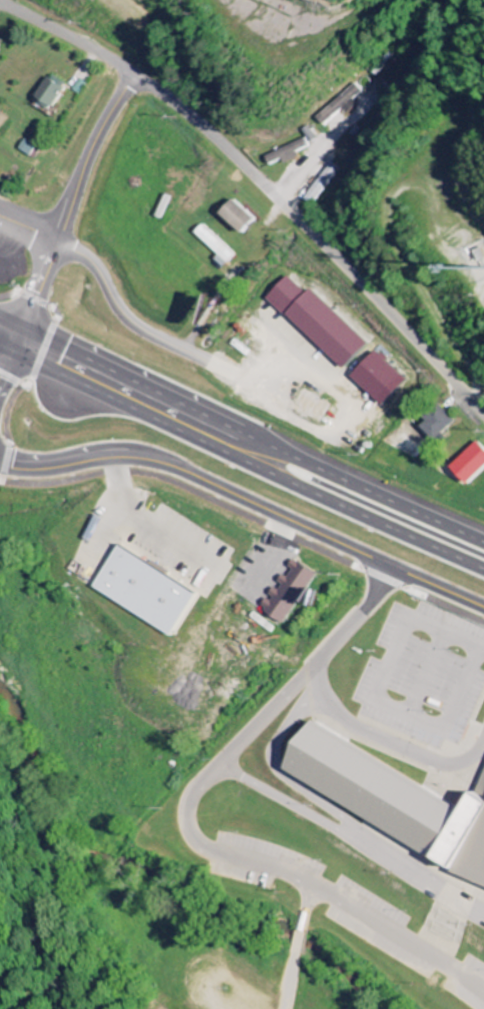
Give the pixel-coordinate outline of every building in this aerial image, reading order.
[(35,99),(52,111),(68,88),(51,76),(35,99)] [(361,91),(353,83),(317,116),(325,125),(342,110),(346,114),(357,105),(352,99),(361,91)] [(270,165),(284,160),(286,163),(300,158),(297,151),(316,144),(311,127),(302,130),(306,141),(266,154),(270,165)] [(246,235),(261,220),(238,199),(224,215),(246,235)] [(313,289),(308,294),(289,276),(269,298),(347,370),(372,344),(313,289)] [(388,406),(410,378),(376,352),(354,380),(388,406)] [(424,426),(437,442),(459,422),(446,407),(424,426)] [(483,473),(483,444),(480,441),(456,467),(474,484),(483,473)] [(171,636),(197,596),(115,544),(89,584),(171,636)] [(319,572),(298,560),(282,587),(279,585),(271,598),(271,597),(264,609),(289,624),(319,572)] [(415,800),(415,799),(404,800),(403,783),(412,783),(394,764),(317,725),(293,774),(372,814),(382,795),(383,812),(398,797),(403,802),(407,804),(408,815),(397,825),(413,842),(417,838),(483,872),(483,795),(415,800)]
